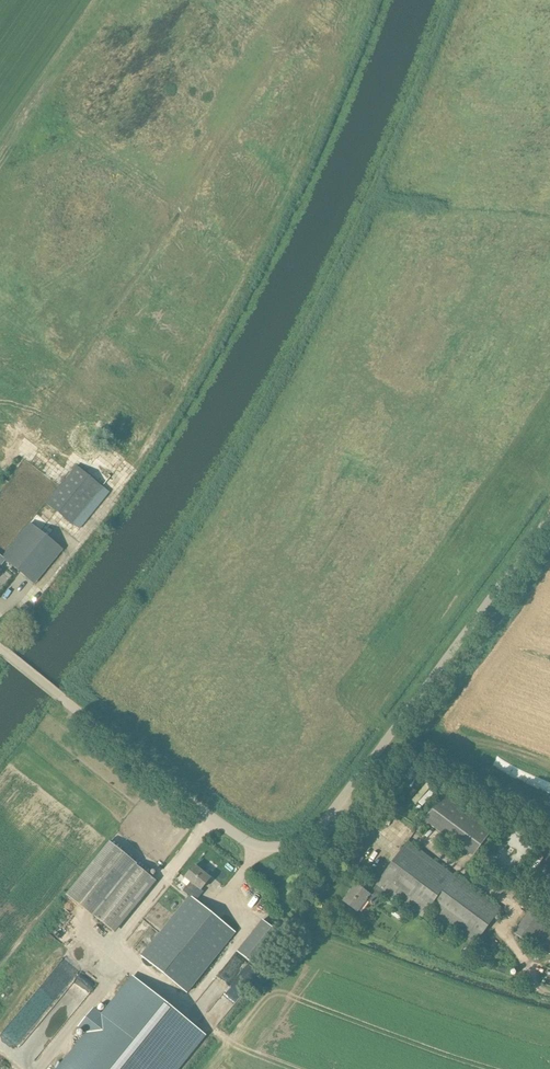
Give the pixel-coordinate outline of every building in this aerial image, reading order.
[(77,466),(46,503),(72,524),(103,487),(77,466)] [(6,561),(35,584),(62,550),(30,524),(4,555),(2,556),(0,555),(0,568),(6,561)] [(25,604),(20,609),(28,615),(31,617),(35,612),(32,609),(25,604)] [(502,829),(497,825),(448,789),(424,821),(417,831),(421,834),(428,824),(478,861),(502,829)] [(397,902),(401,905),(398,910),(408,917),(412,913),(420,919),(426,911),(472,945),(500,908),(453,874),(453,875),(409,842),(376,886),(390,897),(387,902),(394,907),(397,902)] [(109,843),(67,894),(112,931),(154,880),(109,843)] [(347,843),(338,856),(349,864),(358,851),(347,843)] [(220,921),(194,899),(210,878),(195,866),(184,879),(189,883),(183,891),(189,896),(189,897),(191,899),(143,958),(184,991),(228,942),(235,933),(239,927),(224,915),(220,921)] [(343,901),(352,908),(357,911),(365,900),(373,906),(380,896),(387,902),(390,897),(376,886),(369,895),(356,885),(343,901)] [(549,933),(549,918),(536,907),(516,935),(537,950),(545,957),(548,952),(549,953),(549,933)] [(395,909),(391,914),(402,922),(406,917),(395,909)] [(411,919),(417,923),(419,919),(414,915),(411,919)] [(262,921),(255,929),(237,952),(262,971),(286,940),(262,921)] [(438,939),(443,943),(450,933),(445,929),(438,939)] [(57,1068),(180,1068),(207,1036),(132,975),(101,1014),(94,1008),(78,1027),(86,1033),(57,1068)]
